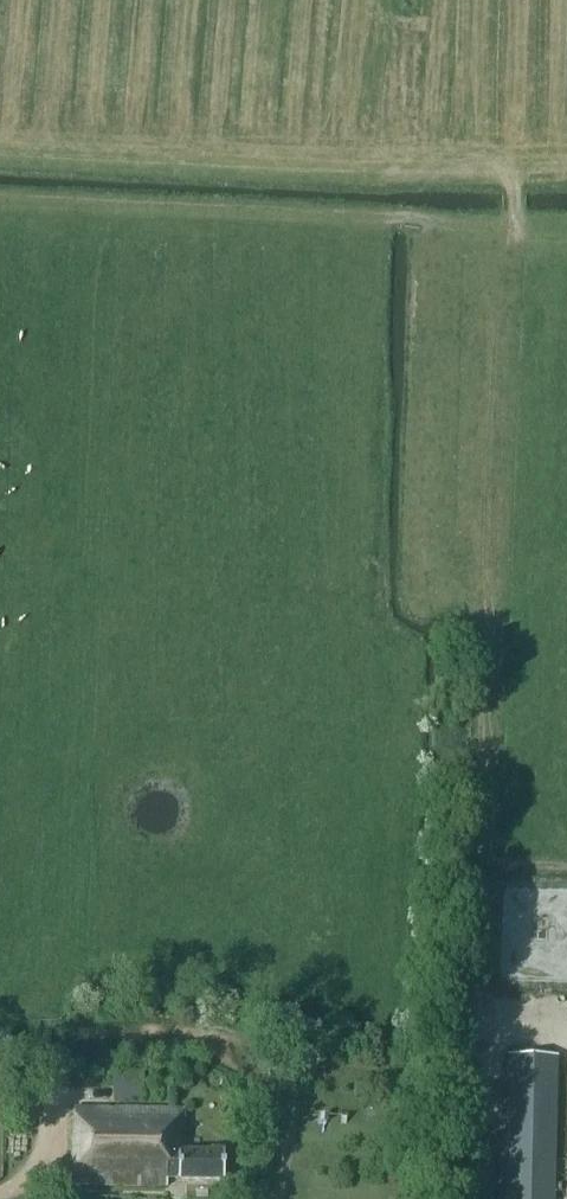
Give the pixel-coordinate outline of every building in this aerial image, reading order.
[(558,1058),(511,1056),(506,1198),(554,1198),(558,1058)] [(114,1069),(114,1099),(144,1099),(145,1070),(114,1069)] [(71,1108),(68,1184),(163,1188),(164,1176),(220,1178),(221,1148),(180,1146),(181,1112),(71,1108)]
